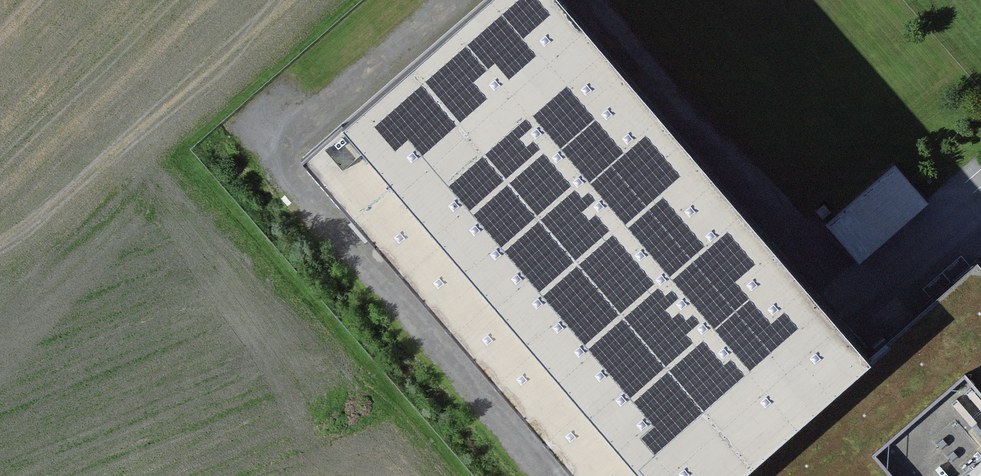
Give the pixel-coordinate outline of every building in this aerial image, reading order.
[(569,0),(489,0),(309,157),(589,475),(980,475),(980,264),(883,348),(569,0)] [(900,163),(831,223),(864,262),(934,202),(927,195),(900,163)]
